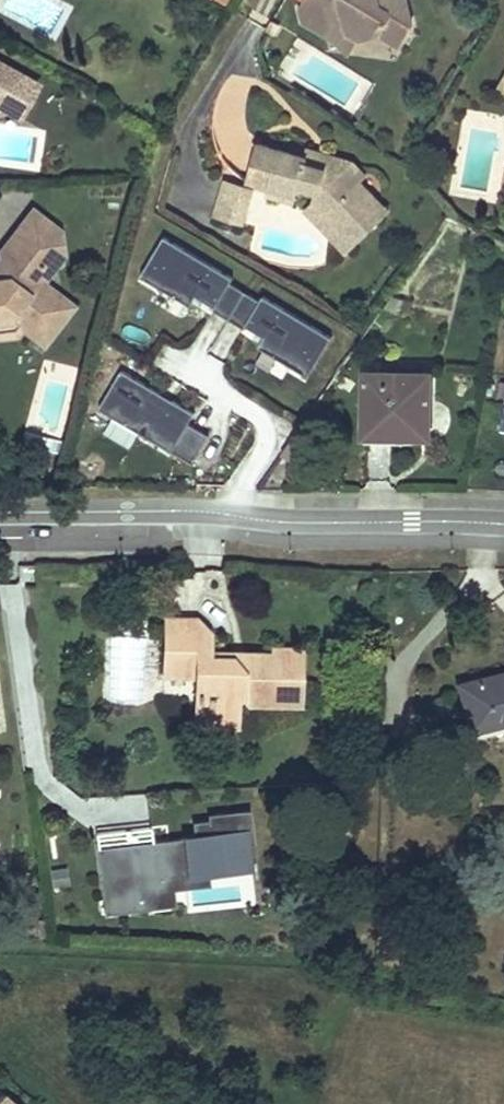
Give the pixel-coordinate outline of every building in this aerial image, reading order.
[(300,7),(303,21),(315,28),(346,21),(348,32),(360,39),(382,33),(402,45),(413,27),(407,0),(304,0),(300,7)] [(279,23),(272,19),(266,28),(274,33),(279,23)] [(346,21),(315,28),(352,50),(360,39),(348,32),(346,21)] [(21,73),(0,63),(0,103),(5,105),(21,73)] [(25,115),(40,83),(21,73),(5,105),(25,115)] [(309,158),(262,144),(257,160),(250,186),(283,196),(308,204),(311,193),(328,198),(326,207),(354,228),(346,238),(364,251),(390,218),(375,206),(381,198),(363,184),(370,174),(357,164),(331,155),(327,170),(308,164),(309,158)] [(331,155),(312,149),(309,158),(308,164),(327,170),(331,155)] [(267,198),(237,188),(232,202),(226,222),(257,231),(267,198)] [(308,204),(283,196),(283,203),(306,210),(308,204)] [(396,210),(381,198),(375,206),(390,218),(396,210)] [(0,257),(0,278),(7,276),(8,254),(32,224),(68,251),(63,226),(36,206),(1,249),(1,257),(0,257)] [(354,228),(326,207),(319,216),(346,238),(354,228)] [(14,315),(26,324),(48,340),(77,302),(46,279),(68,251),(32,224),(8,254),(7,276),(0,278),(0,317),(14,315)] [(245,292),(230,282),(233,278),(164,235),(141,275),(190,305),(196,295),(210,304),(208,307),(228,319),(245,292)] [(260,301),(245,292),(228,319),(244,329),(246,326),(264,337),(258,347),(307,377),(332,337),(262,296),(260,301)] [(395,297),(387,309),(404,314),(407,300),(395,297)] [(21,331),(26,324),(14,315),(0,317),(0,334),(21,331)] [(207,435),(187,423),(194,413),(171,400),(166,408),(154,401),(159,392),(120,369),(98,407),(191,463),(207,435)] [(431,374),(365,372),(364,435),(398,436),(429,437),(431,374)] [(166,408),(171,400),(159,392),(154,401),(166,408)] [(26,433),(22,448),(57,459),(62,444),(26,433)] [(194,617),(166,618),(168,671),(208,670),(209,686),(200,686),(200,690),(201,724),(244,723),(243,700),(301,701),(305,651),(271,650),(270,656),(241,654),(209,652),(210,634),(194,617)] [(460,684),(472,730),(503,722),(503,673),(460,684)] [(117,834),(101,835),(110,919),(176,912),(174,891),(211,887),(210,879),(256,874),(253,849),(257,849),(253,815),(210,820),(211,825),(195,827),(196,840),(156,844),(154,827),(116,831),(117,834)]
